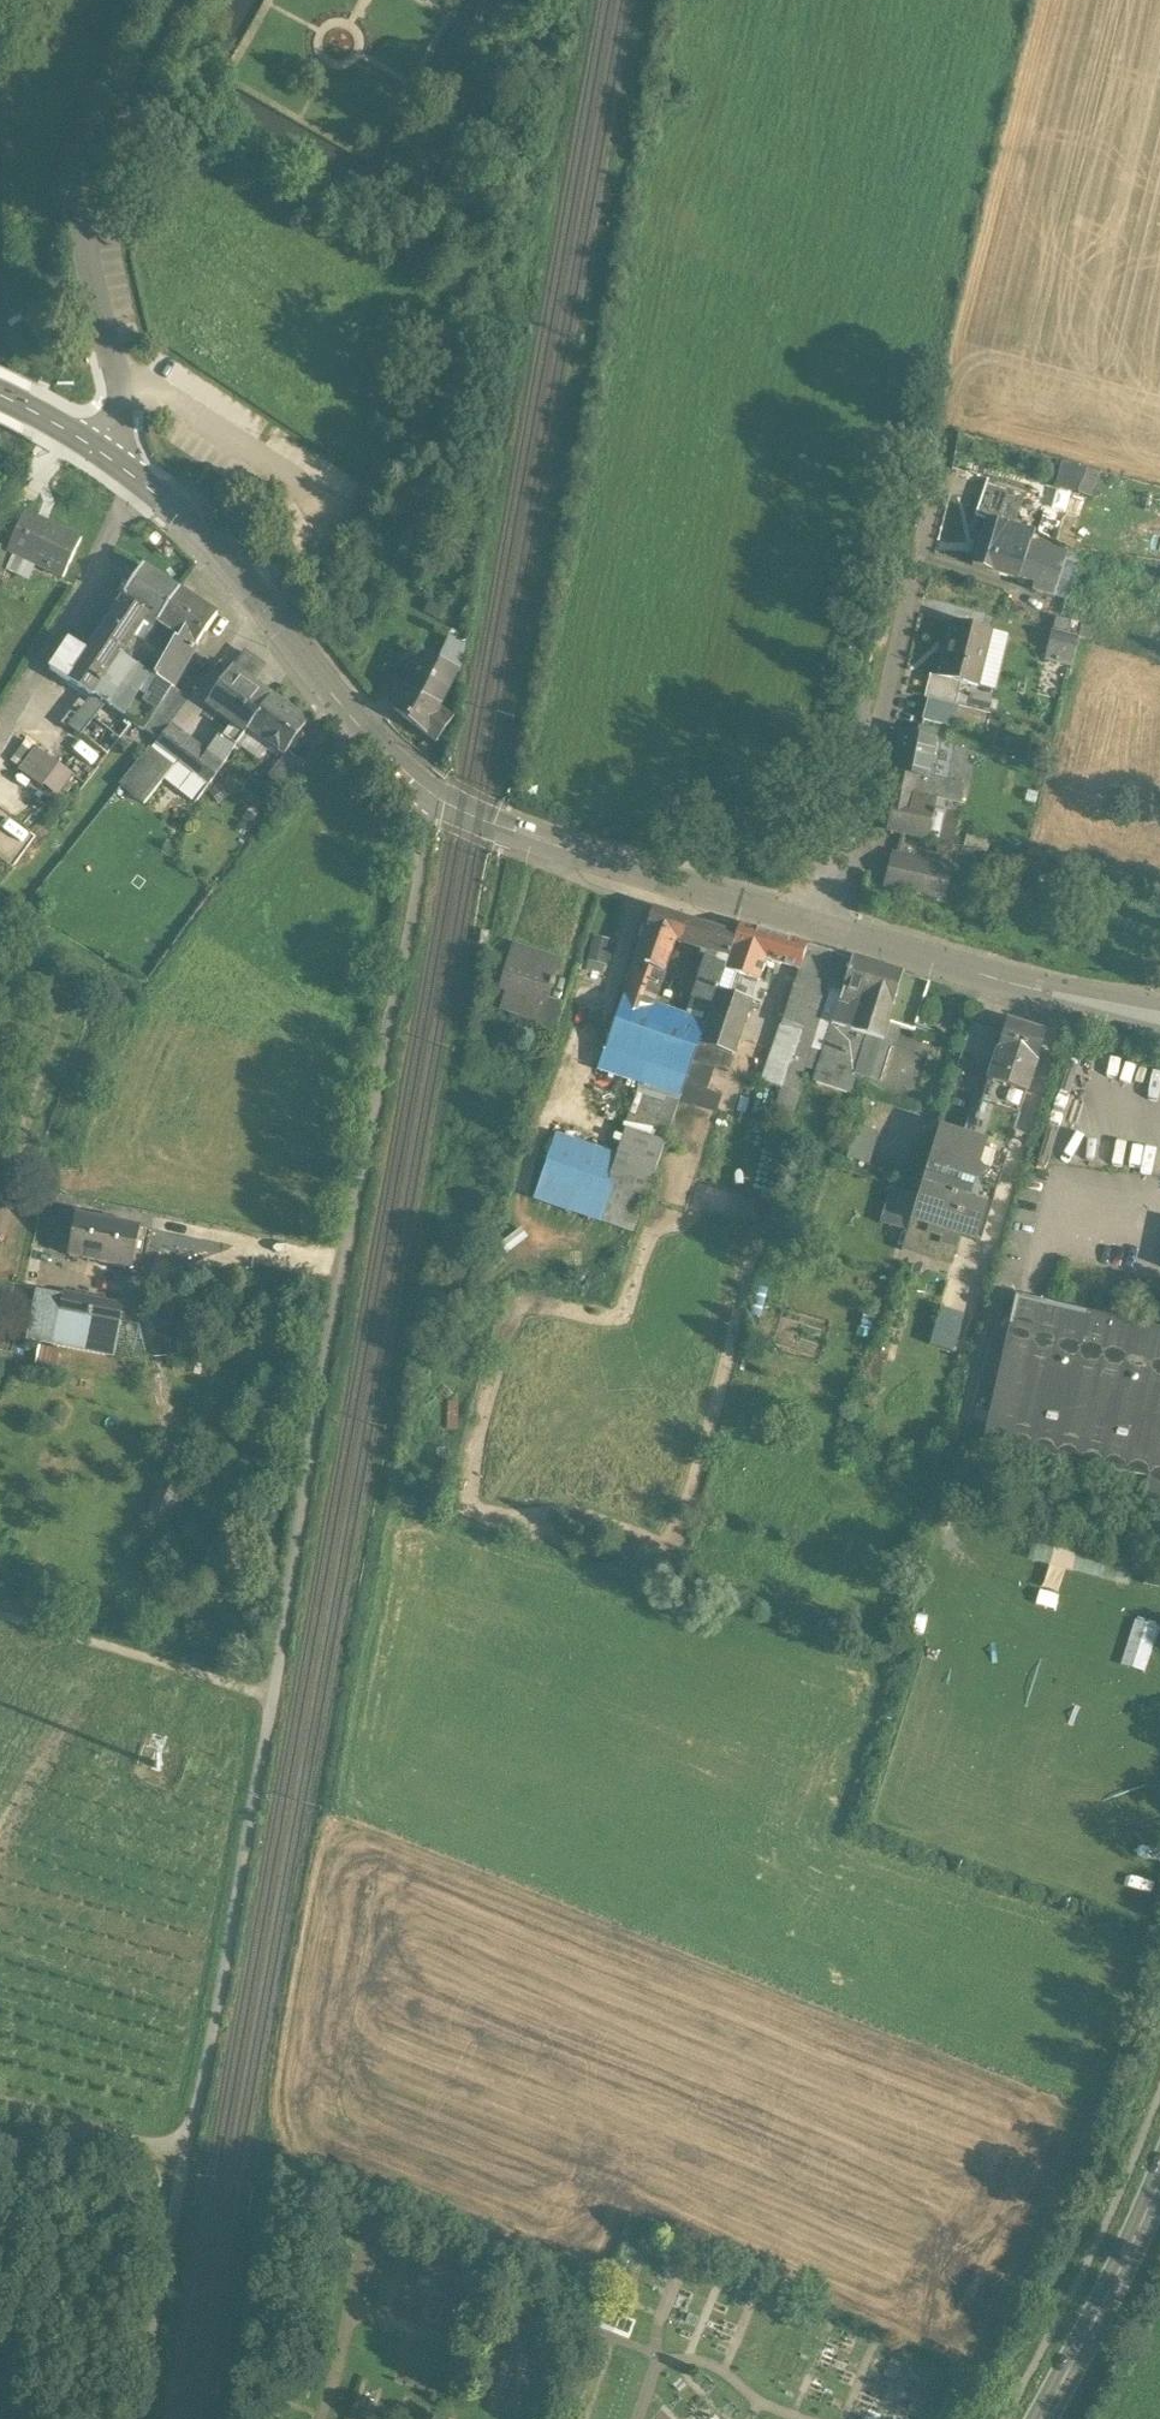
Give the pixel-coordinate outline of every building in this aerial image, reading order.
[(1092,474),(1062,465),(1057,488),(1086,496),(1092,474)] [(1024,494),(987,481),(980,502),(1017,515),(1024,494)] [(1017,515),(980,502),(974,518),(987,522),(988,521),(1012,529),(1017,515)] [(80,539),(24,514),(7,550),(6,553),(13,556),(63,578),(80,539)] [(1012,529),(988,521),(987,522),(973,567),(1018,580),(1029,544),(1030,545),(1033,536),(1012,529)] [(1030,545),(1029,544),(1018,580),(1018,581),(1033,586),(1031,592),(1052,598),(1064,562),(1066,556),(1030,545)] [(7,550),(0,547),(0,576),(4,577),(13,556),(6,553),(7,550)] [(1081,555),(1068,550),(1066,556),(1064,562),(1077,566),(1081,555)] [(1090,557),(1081,555),(1077,566),(1075,573),(1084,575),(1090,557)] [(179,592),(142,568),(108,619),(107,622),(133,639),(147,618),(157,625),(179,592)] [(173,641),(153,679),(171,691),(171,690),(193,648),(215,616),(179,592),(157,625),(173,635),(170,639),(173,641)] [(434,617),(420,611),(412,629),(426,635),(434,617)] [(439,619),(434,617),(426,635),(448,645),(456,627),(439,619)] [(1077,625),(1055,619),(1052,633),(1073,638),(1077,625)] [(133,639),(107,622),(85,663),(63,648),(49,668),(92,698),(93,697),(121,657),(133,639)] [(990,633),(951,624),(938,678),(960,683),(976,687),(990,633)] [(173,635),(157,625),(144,645),(159,655),(170,639),(173,635)] [(1093,630),(1077,625),(1073,638),(1078,640),(1089,643),(1093,630)] [(448,645),(440,664),(457,672),(463,645),(466,631),(465,631),(456,627),(448,645)] [(1073,638),(1052,633),(1048,646),(1074,653),(1078,640),(1073,638)] [(1074,653),(1048,646),(1044,661),(1071,668),(1074,653)] [(245,654),(233,671),(250,683),(262,666),(245,654)] [(440,664),(423,655),(405,690),(441,706),(457,672),(440,664)] [(152,679),(121,657),(93,697),(144,732),(171,691),(153,679),(152,679)] [(233,671),(232,670),(205,707),(231,726),(245,735),(247,731),(271,698),(250,683),(233,671)] [(938,678),(928,676),(922,699),(954,707),(960,683),(938,678)] [(171,691),(144,732),(158,741),(170,727),(189,702),(171,690),(171,691)] [(441,706),(405,690),(394,711),(436,743),(452,721),(438,711),(441,706)] [(308,723),(271,698),(247,731),(263,743),(264,743),(277,752),(277,753),(283,756),(284,757),(287,753),(308,723)] [(955,711),(925,704),(920,722),(951,729),(955,711)] [(220,735),(205,755),(222,767),(245,735),(231,726),(223,737),(220,735)] [(193,745),(170,727),(158,741),(155,745),(179,764),(192,747),(193,745)] [(959,731),(951,729),(948,740),(957,742),(959,731)] [(923,731),(921,738),(902,734),(893,774),(917,779),(926,781),(927,778),(936,734),(923,731)] [(205,755),(192,747),(179,764),(208,787),(222,767),(205,755)] [(58,765),(35,749),(18,771),(41,788),(44,785),(58,765)] [(151,750),(122,788),(144,805),(173,767),(151,750)] [(287,753),(284,757),(283,756),(268,778),(284,789),(304,765),(287,753)] [(58,765),(44,785),(59,796),(74,778),(58,765)] [(917,779),(893,774),(886,802),(893,804),(887,830),(928,839),(937,801),(913,796),(917,779)] [(964,786),(927,778),(926,781),(917,779),(913,796),(937,801),(960,805),(964,786)] [(960,812),(946,809),(937,851),(951,854),(960,812)] [(1000,812),(989,809),(986,822),(997,825),(1000,812)] [(996,826),(987,823),(984,834),(994,837),(996,826)] [(927,863),(894,855),(887,886),(920,893),(927,863)] [(951,869),(927,863),(920,893),(944,898),(951,869)] [(680,943),(687,922),(652,911),(633,964),(662,974),(674,941),(680,943)] [(697,949),(705,928),(687,922),(680,943),(697,949)] [(728,959),(724,972),(734,975),(758,981),(766,960),(798,969),(806,946),(740,927),(728,959)] [(705,928),(697,949),(701,950),(728,959),(736,938),(705,928)] [(585,962),(602,967),(609,945),(593,940),(585,962)] [(798,969),(798,971),(812,975),(820,950),(806,946),(798,969)] [(558,964),(511,949),(504,971),(511,974),(500,1008),(537,1020),(540,1021),(547,1000),(549,991),(551,991),(554,983),(552,983),(558,964)] [(728,959),(701,950),(699,956),(705,959),(691,999),(712,1007),(717,993),(724,972),(728,959)] [(839,956),(820,950),(812,975),(798,971),(780,1027),(800,1034),(789,1065),(787,1065),(780,1088),(772,1115),(786,1118),(839,956)] [(853,961),(839,956),(829,986),(843,991),(853,961)] [(902,976),(853,961),(843,991),(825,1048),(835,1051),(831,1064),(852,1071),(856,1058),(860,1059),(874,1064),(887,1023),(902,976)] [(662,974),(633,964),(622,998),(650,1007),(662,974)] [(734,975),(724,972),(717,993),(728,996),(734,975)] [(929,984),(902,976),(887,1023),(914,1032),(929,984)] [(728,996),(717,993),(705,1025),(698,1047),(731,1057),(750,1002),(728,996)] [(650,1007),(622,998),(603,1051),(686,1079),(698,1047),(705,1025),(650,1007)] [(564,1005),(547,1000),(540,1021),(537,1020),(534,1029),(555,1036),(564,1005)] [(1044,1034),(1005,1022),(987,1083),(1026,1094),(1044,1034)] [(996,1034),(969,1026),(959,1058),(986,1066),(996,1034)] [(780,1027),(760,1082),(780,1088),(787,1065),(789,1065),(800,1034),(780,1027)] [(852,1071),(831,1064),(835,1051),(825,1048),(817,1073),(852,1084),(860,1059),(856,1058),(852,1071)] [(686,1079),(603,1051),(597,1071),(640,1085),(625,1131),(664,1145),(686,1079)] [(1026,1094),(987,1083),(970,1138),(1009,1151),(1026,1094)] [(861,1116),(895,1130),(904,1106),(870,1093),(861,1116)] [(853,1157),(879,1161),(883,1131),(857,1128),(853,1157)] [(970,1139),(938,1129),(910,1221),(959,1236),(982,1243),(1009,1151),(970,1138),(970,1139)] [(627,1251),(664,1145),(625,1131),(617,1154),(554,1133),(529,1205),(581,1223),(577,1234),(627,1251)] [(138,1228),(75,1216),(67,1256),(130,1269),(138,1228)] [(959,1236),(910,1221),(902,1250),(950,1265),(959,1236)] [(62,1297),(36,1291),(26,1341),(52,1346),(58,1314),(62,1297)] [(123,1305),(63,1293),(62,1297),(58,1314),(118,1326),(119,1326),(123,1305)] [(1015,1298),(983,1442),(1146,1478),(1141,1501),(1159,1506),(1159,1331),(1015,1298)] [(956,1350),(968,1314),(943,1305),(931,1342),(956,1350)] [(118,1326),(58,1314),(52,1346),(112,1358),(118,1326)] [(170,1465),(165,1469),(145,1523),(166,1531),(170,1465)]
